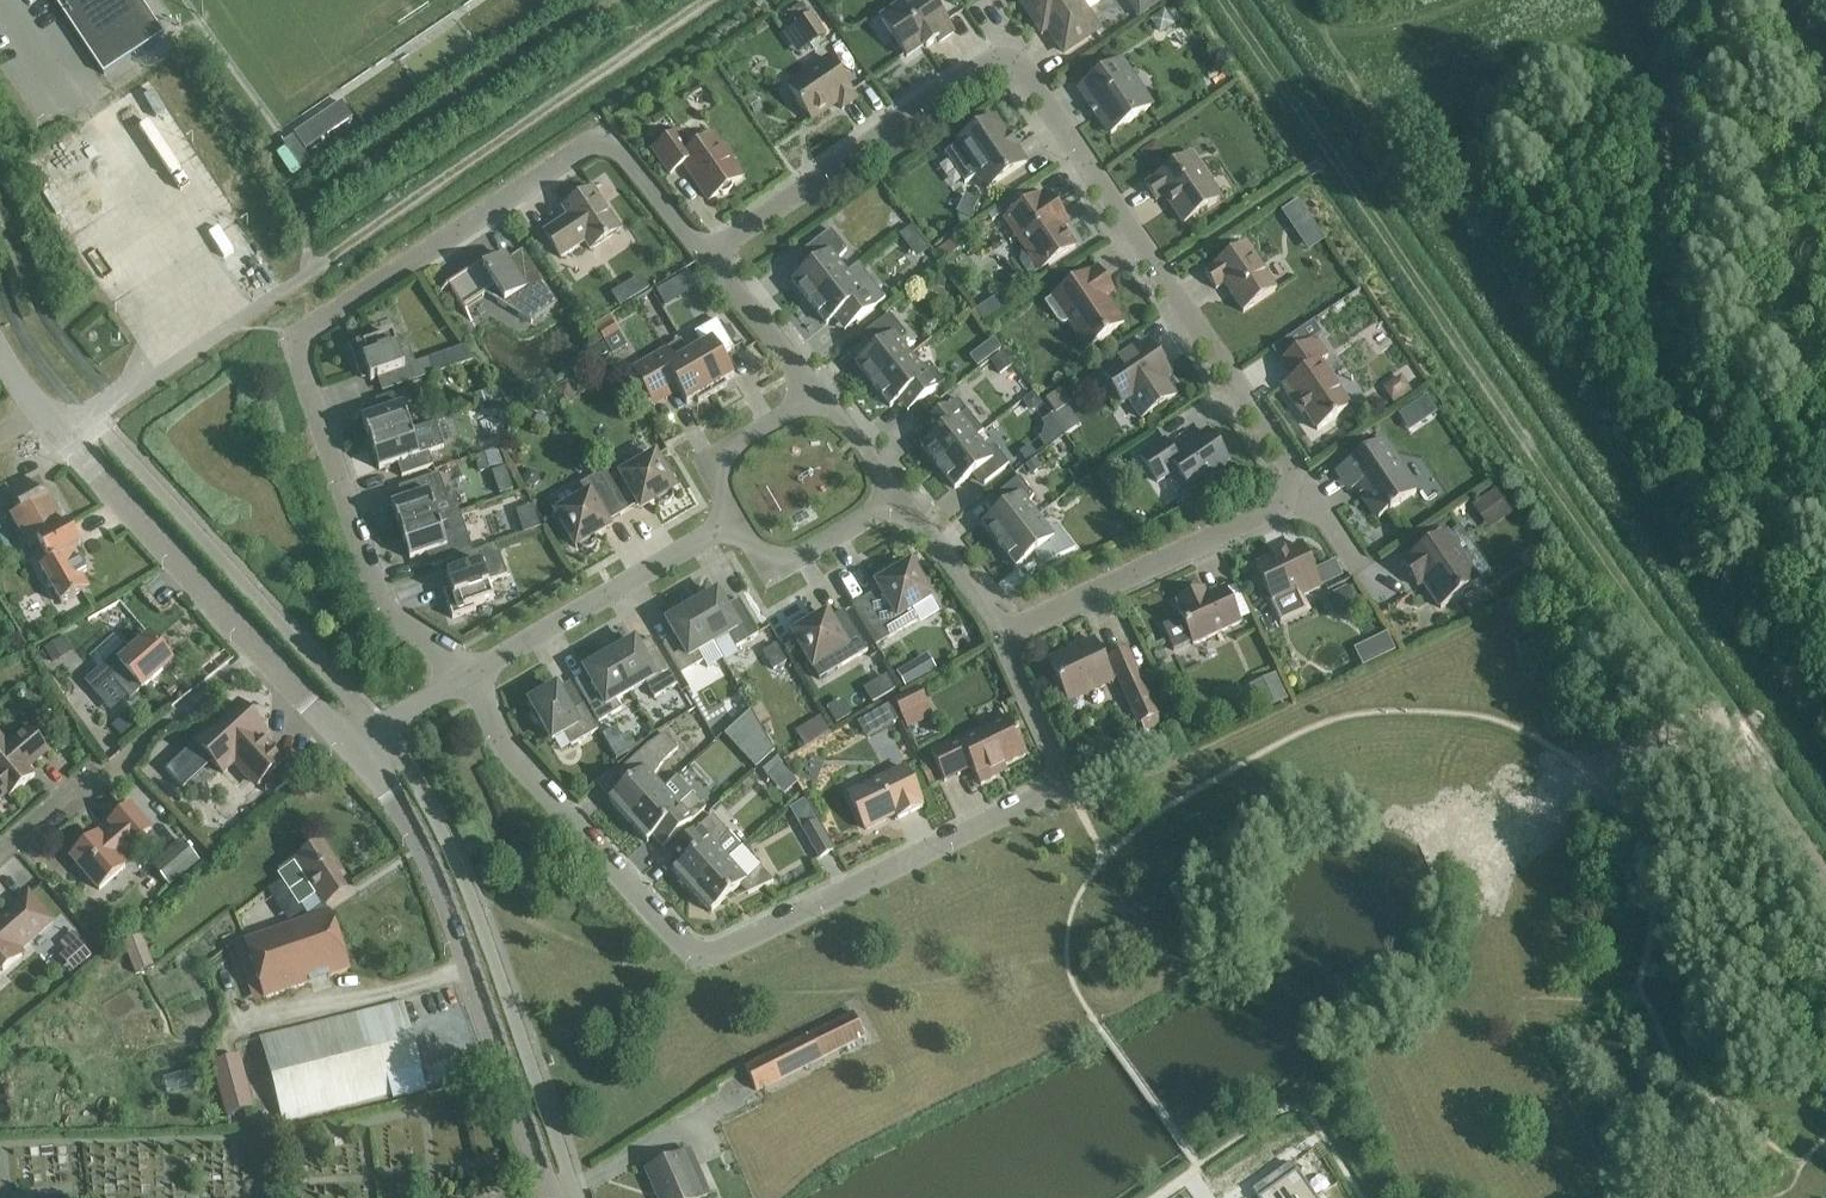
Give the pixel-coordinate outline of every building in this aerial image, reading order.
[(104,74),(163,35),(140,0),(54,0),(104,74)] [(797,21),(815,8),(810,0),(802,0),(788,10),(797,21)] [(907,57),(925,45),(927,48),(938,40),(939,43),(954,33),(931,0),(910,0),(881,20),(907,57)] [(1064,53),(1098,30),(1078,0),(1020,0),(1036,24),(1042,20),(1064,53)] [(1139,21),(1163,4),(1160,0),(1130,0),(1126,2),(1139,21)] [(1166,14),(1152,23),(1162,38),(1176,28),(1183,24),(1173,10),(1166,14)] [(825,35),(811,15),(797,25),(811,45),(825,35)] [(789,87),(812,120),(838,102),(843,110),(857,100),(852,93),(829,59),(789,87)] [(1120,62),(1080,88),(1111,134),(1151,108),(1120,62)] [(342,104),(295,135),(296,136),(306,151),(352,120),(342,104)] [(958,147),(945,156),(965,185),(977,176),(986,190),(1026,163),(1015,147),(1017,145),(1010,135),(1008,136),(995,118),(956,144),(958,147)] [(685,165),(710,200),(719,194),(723,196),(729,194),(732,189),(732,185),(742,178),(732,163),(734,159),(727,148),(721,149),(713,137),(696,148),(689,147),(679,132),(654,150),(671,174),(685,165)] [(293,138),(284,144),(300,168),(309,162),(293,138)] [(1157,145),(1141,155),(1150,168),(1166,157),(1157,145)] [(1165,195),(1184,224),(1216,202),(1204,184),(1208,181),(1190,155),(1154,179),(1155,180),(1146,186),(1156,201),(1165,195)] [(545,233),(561,258),(585,242),(590,250),(621,230),(593,189),(566,208),(571,216),(545,233)] [(1040,271),(1076,247),(1063,228),(1068,225),(1046,193),(1041,197),(1041,196),(1005,220),(1026,251),(1022,254),(1020,262),(1027,272),(1035,274),(1040,271)] [(966,198),(956,217),(971,224),(980,205),(966,198)] [(1299,200),(1282,211),(1296,232),(1313,220),(1299,200)] [(911,227),(899,236),(908,247),(920,239),(911,227)] [(809,303),(847,273),(837,261),(847,250),(831,230),(803,252),(813,265),(792,281),(809,303)] [(957,237),(941,249),(947,257),(963,246),(957,237)] [(1246,244),(1204,272),(1216,290),(1224,284),(1243,313),(1277,290),(1246,244)] [(493,256),(436,293),(437,295),(448,287),(471,321),(473,320),(465,309),(485,295),(529,323),(557,304),(523,252),(508,261),(505,256),(497,261),(493,256)] [(835,318),(845,331),(886,299),(858,265),(847,273),(809,303),(826,325),(835,318)] [(688,268),(674,277),(685,294),(699,286),(688,268)] [(1046,303),(1057,320),(1060,322),(1064,323),(1068,322),(1086,350),(1124,324),(1107,298),(1114,293),(1098,269),(1090,274),(1089,272),(1051,298),(1052,299),(1046,303)] [(933,277),(931,292),(946,294),(948,279),(933,277)] [(641,278),(626,287),(634,300),(649,291),(641,278)] [(984,305),(975,311),(983,323),(992,317),(984,305)] [(873,385),(911,356),(901,344),(907,336),(890,314),(866,334),(877,348),(856,364),(873,385)] [(702,346),(689,354),(713,395),(727,386),(725,382),(734,377),(722,356),(734,349),(717,320),(695,333),(702,346)] [(618,332),(612,322),(598,331),(604,341),(618,332)] [(1303,346),(1280,362),(1292,380),(1282,387),(1294,405),(1298,402),(1317,431),(1351,408),(1320,362),(1328,357),(1315,338),(1322,333),(1314,322),(1296,335),(1303,346)] [(416,366),(410,349),(399,353),(393,336),(374,342),(373,338),(349,347),(358,372),(366,369),(371,382),(416,366)] [(992,358),(1002,350),(994,340),(988,344),(987,352),(992,358)] [(1142,419),(1175,396),(1155,366),(1161,362),(1148,343),(1101,374),(1122,405),(1129,400),(1142,419)] [(602,346),(585,357),(591,367),(609,357),(602,346)] [(434,375),(475,361),(465,347),(429,359),(434,375)] [(713,395),(689,354),(676,362),(668,349),(632,370),(654,407),(679,392),(687,404),(695,399),(698,403),(713,395)] [(908,412),(944,383),(930,364),(920,368),(911,356),(873,385),(891,407),(899,401),(908,412)] [(1005,356),(992,366),(1000,378),(1014,368),(1005,356)] [(1411,395),(1401,381),(1384,391),(1394,406),(1411,395)] [(569,387),(554,395),(563,411),(577,402),(569,387)] [(1061,389),(1045,400),(1056,414),(1071,403),(1061,389)] [(380,414),(362,420),(371,445),(411,431),(403,407),(412,404),(407,390),(375,400),(380,414)] [(488,392),(475,396),(479,406),(492,402),(488,392)] [(1034,394),(1023,403),(1031,414),(1043,406),(1034,394)] [(983,432),(958,399),(921,428),(930,439),(921,446),(938,467),(976,438),(983,432)] [(435,423),(411,431),(371,445),(379,470),(397,464),(402,477),(433,466),(427,448),(442,442),(435,423)] [(1140,457),(1157,483),(1172,473),(1179,474),(1190,490),(1225,467),(1229,473),(1230,472),(1223,461),(1224,456),(1208,432),(1174,455),(1165,441),(1140,457)] [(976,438),(938,467),(955,489),(976,473),(985,484),(1009,465),(994,446),(985,450),(976,438)] [(1401,470),(1381,441),(1338,470),(1351,490),(1357,486),(1379,518),(1416,493),(1413,488),(1413,484),(1405,471),(1401,470)] [(1029,447),(1021,453),(1026,461),(1035,455),(1029,447)] [(499,466),(495,454),(477,460),(480,472),(499,466)] [(457,455),(442,460),(445,469),(460,464),(457,455)] [(599,474),(622,515),(638,505),(641,510),(656,502),(660,505),(666,506),(671,503),(674,497),(673,492),(675,490),(655,457),(636,468),(630,456),(599,474)] [(516,485),(513,463),(499,465),(502,487),(516,485)] [(1038,463),(1029,470),(1037,480),(1046,474),(1038,463)] [(1108,465),(1096,474),(1105,486),(1117,478),(1108,465)] [(402,533),(460,513),(454,497),(448,499),(439,474),(399,488),(403,502),(391,506),(398,526),(400,525),(402,533)] [(530,474),(524,481),(526,489),(535,491),(541,485),(538,476),(530,474)] [(622,515),(599,474),(568,492),(575,503),(556,514),(576,548),(578,547),(583,551),(588,551),(593,548),(596,543),(595,537),(610,529),(608,523),(622,515)] [(999,545),(1037,516),(1028,504),(1034,496),(1019,478),(994,497),(1003,508),(983,524),(999,545)] [(13,497),(20,511),(47,495),(40,482),(13,497)] [(1497,493),(1473,510),(1481,522),(1493,514),(1501,526),(1514,518),(1497,493)] [(20,511),(11,516),(30,549),(37,545),(66,528),(47,495),(20,511)] [(526,523),(541,520),(536,499),(521,503),(526,523)] [(460,513),(402,533),(405,540),(403,540),(410,560),(426,554),(431,568),(456,560),(474,554),(460,513)] [(1046,528),(1037,516),(999,545),(1017,568),(1037,552),(1046,563),(1075,549),(1056,525),(1046,528)] [(1116,520),(1111,532),(1121,537),(1125,524),(1116,520)] [(66,528),(37,545),(48,563),(40,568),(41,569),(61,604),(82,593),(74,578),(86,572),(86,566),(82,559),(78,558),(74,550),(80,546),(68,526),(66,528)] [(1479,583),(1445,533),(1407,559),(1408,560),(1401,564),(1417,588),(1423,583),(1441,609),(1463,594),(1468,595),(1472,592),(1473,587),(1479,583)] [(474,554),(456,560),(461,573),(447,578),(452,591),(445,593),(445,592),(443,593),(452,619),(476,611),(475,607),(494,600),(488,583),(508,576),(497,546),(474,554)] [(1274,559),(1256,567),(1258,572),(1257,576),(1260,583),(1264,585),(1270,597),(1281,622),(1304,611),(1298,598),(1321,588),(1302,546),(1285,554),(1284,552),(1273,557),(1274,559)] [(1524,558),(1523,566),(1527,573),(1535,574),(1542,570),(1543,562),(1539,555),(1531,554),(1524,558)] [(876,647),(888,639),(919,621),(912,610),(931,599),(911,565),(909,567),(904,563),(898,562),(893,565),(891,571),(892,576),(885,580),(888,585),(852,607),(876,647)] [(1182,620),(1164,628),(1175,652),(1193,643),(1194,645),(1240,624),(1224,588),(1207,596),(1204,590),(1177,602),(1180,609),(1177,610),(1182,620)] [(1348,588),(1332,596),(1342,617),(1358,609),(1348,588)] [(717,594),(692,608),(723,661),(738,652),(736,648),(758,635),(738,601),(726,608),(717,594)] [(723,661),(692,608),(668,623),(676,637),(663,644),(681,675),(704,661),(709,670),(723,661)] [(795,634),(793,635),(813,669),(820,680),(838,669),(868,651),(844,612),(821,625),(818,620),(812,624),(810,621),(807,620),(804,619),(800,620),(797,622),(795,624),(794,627),(794,631),(795,634)] [(1270,616),(1261,621),(1266,633),(1276,629),(1270,616)] [(1359,641),(1367,660),(1397,648),(1389,629),(1359,641)] [(131,654),(124,646),(83,682),(94,695),(111,680),(128,699),(140,688),(141,689),(171,663),(148,638),(131,654)] [(677,685),(656,649),(650,639),(637,646),(635,642),(610,656),(631,692),(646,683),(654,699),(677,685)] [(1118,679),(1139,725),(1141,724),(1154,718),(1157,716),(1127,652),(1109,660),(1110,661),(1104,664),(1094,640),(1049,661),(1056,675),(1054,676),(1052,680),(1056,688),(1060,690),(1062,689),(1068,703),(1113,682),(1112,681),(1118,679)] [(60,641),(44,651),(52,666),(69,656),(60,641)] [(776,647),(763,655),(774,673),(787,664),(776,647)] [(631,692),(610,656),(585,671),(587,675),(575,682),(599,723),(621,710),(616,701),(631,692)] [(915,662),(896,673),(906,690),(925,678),(915,662)] [(1276,675),(1248,688),(1260,714),(1288,701),(1276,675)] [(887,679),(866,691),(872,703),(894,691),(887,679)] [(530,703),(552,741),(564,734),(571,746),(598,731),(583,705),(571,712),(557,688),(530,703)] [(920,689),(894,701),(901,717),(908,731),(934,718),(927,704),(920,689)] [(733,704),(732,710),(735,715),(741,717),(746,714),(748,708),(745,702),(739,701),(733,704)] [(238,704),(195,744),(223,775),(236,762),(258,786),(281,765),(259,741),(266,735),(238,704)] [(889,705),(873,714),(882,729),(897,720),(889,705)] [(845,706),(831,714),(836,723),(850,715),(845,706)] [(124,733),(140,722),(132,709),(116,720),(124,733)] [(800,726),(809,740),(834,725),(826,711),(800,726)] [(980,785),(995,778),(992,771),(1026,755),(1009,718),(961,741),(960,739),(931,753),(944,782),(972,768),(980,785)] [(1154,718),(1141,724),(1145,730),(1158,724),(1154,718)] [(615,729),(602,736),(609,749),(622,742),(615,729)] [(8,794),(11,798),(33,779),(26,771),(48,752),(30,730),(8,748),(0,739),(0,800),(8,794)] [(609,799),(608,800),(628,822),(663,790),(652,778),(664,762),(678,749),(664,735),(648,745),(618,772),(629,784),(610,800),(609,799)] [(618,744),(609,749),(617,763),(630,755),(625,746),(618,744)] [(772,755),(757,769),(767,780),(782,767),(772,755)] [(921,803),(905,768),(849,795),(866,830),(895,816),(897,820),(923,808),(921,803)] [(663,790),(628,822),(647,843),(648,842),(647,841),(652,837),(662,848),(706,808),(677,777),(663,790)] [(796,803),(803,819),(818,813),(812,796),(796,803)] [(99,891),(125,868),(114,856),(127,845),(130,849),(151,831),(129,807),(109,824),(116,831),(103,842),(97,836),(71,858),(99,891)] [(674,870),(673,871),(692,892),(741,847),(713,816),(669,855),(679,867),(675,871),(674,870)] [(816,822),(803,830),(820,859),(833,851),(816,822)] [(295,861),(298,865),(280,876),(302,910),(320,899),(325,907),(347,893),(337,878),(343,873),(323,843),(295,861)] [(183,844),(154,869),(170,887),(199,862),(183,844)] [(741,847),(692,892),(711,914),(712,913),(712,912),(740,886),(748,894),(773,883),(741,847)] [(11,861),(28,882),(37,874),(20,854),(11,861)] [(51,922),(28,896),(5,915),(7,917),(0,923),(0,973),(2,972),(3,973),(22,956),(18,951),(51,922)] [(263,999),(350,971),(329,913),(243,942),(263,999)] [(72,936),(61,946),(81,969),(92,959),(72,936)] [(142,939),(124,946),(136,976),(153,969),(142,939)] [(283,1121),(423,1086),(401,1004),(261,1038),(283,1121)] [(853,1014),(744,1068),(756,1091),(865,1037),(853,1014)] [(225,1115),(251,1109),(238,1058),(212,1064),(225,1115)] [(189,1072),(162,1079),(166,1093),(193,1086),(189,1072)] [(681,1156),(646,1171),(658,1197),(700,1197),(681,1156)] [(1290,1164),(1278,1173),(1284,1182),(1296,1173),(1290,1164)] [(1297,1172),(1296,1173),(1284,1182),(1271,1190),(1260,1197),(1315,1197),(1297,1172)] [(1278,1173),(1265,1182),(1271,1190),(1284,1182),(1278,1173)] [(1253,1191),(1258,1197),(1260,1197),(1271,1190),(1265,1182),(1253,1191)]
